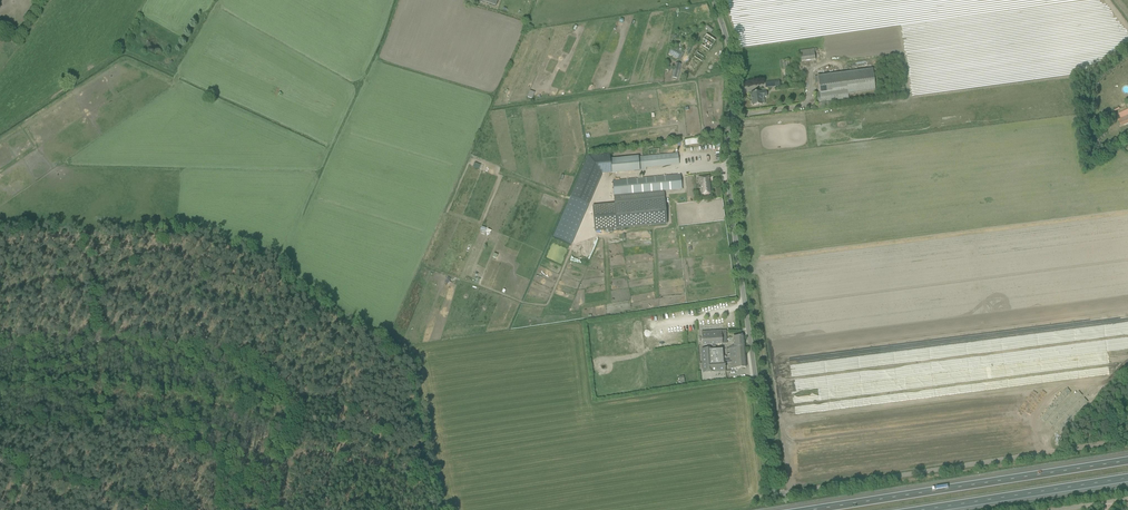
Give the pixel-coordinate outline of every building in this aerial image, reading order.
[(715,41),(706,34),(684,67),(694,73),(715,41)] [(669,53),(678,59),(682,51),(673,46),(669,53)] [(815,60),(813,49),(800,51),(801,61),(815,60)] [(675,63),(672,78),(678,79),(681,64),(675,63)] [(819,93),(816,93),(818,104),(848,100),(848,95),(879,91),(876,69),(817,76),(819,93)] [(765,104),(764,97),(767,96),(766,91),(760,92),(760,91),(751,93),(752,101),(751,102),(751,104),(752,105),(752,106),(762,104),(765,104)] [(1118,119),(1121,126),(1127,123),(1127,115),(1118,119)] [(590,154),(582,171),(600,179),(603,172),(611,171),(610,160),(609,152),(590,154)] [(678,153),(644,157),(638,158),(638,157),(610,160),(611,171),(611,173),(645,170),(645,168),(679,164),(678,153)] [(582,171),(575,187),(592,195),(600,179),(582,171)] [(615,204),(593,206),(596,231),(618,229),(667,224),(664,191),(682,189),(680,175),(631,180),(613,182),(614,196),(615,204)] [(709,176),(698,177),(700,195),(711,194),(709,176)] [(555,233),(572,241),(592,195),(575,187),(555,233)] [(555,233),(553,238),(570,246),(572,241),(555,233)] [(744,347),(734,348),(729,348),(730,360),(723,360),(722,349),(715,349),(715,344),(722,344),(721,330),(701,332),(702,345),(712,344),(712,350),(703,350),(704,371),(724,370),(723,363),(730,363),(730,369),(746,367),(744,347)] [(744,347),(744,336),(733,337),(734,348),(744,347)]
